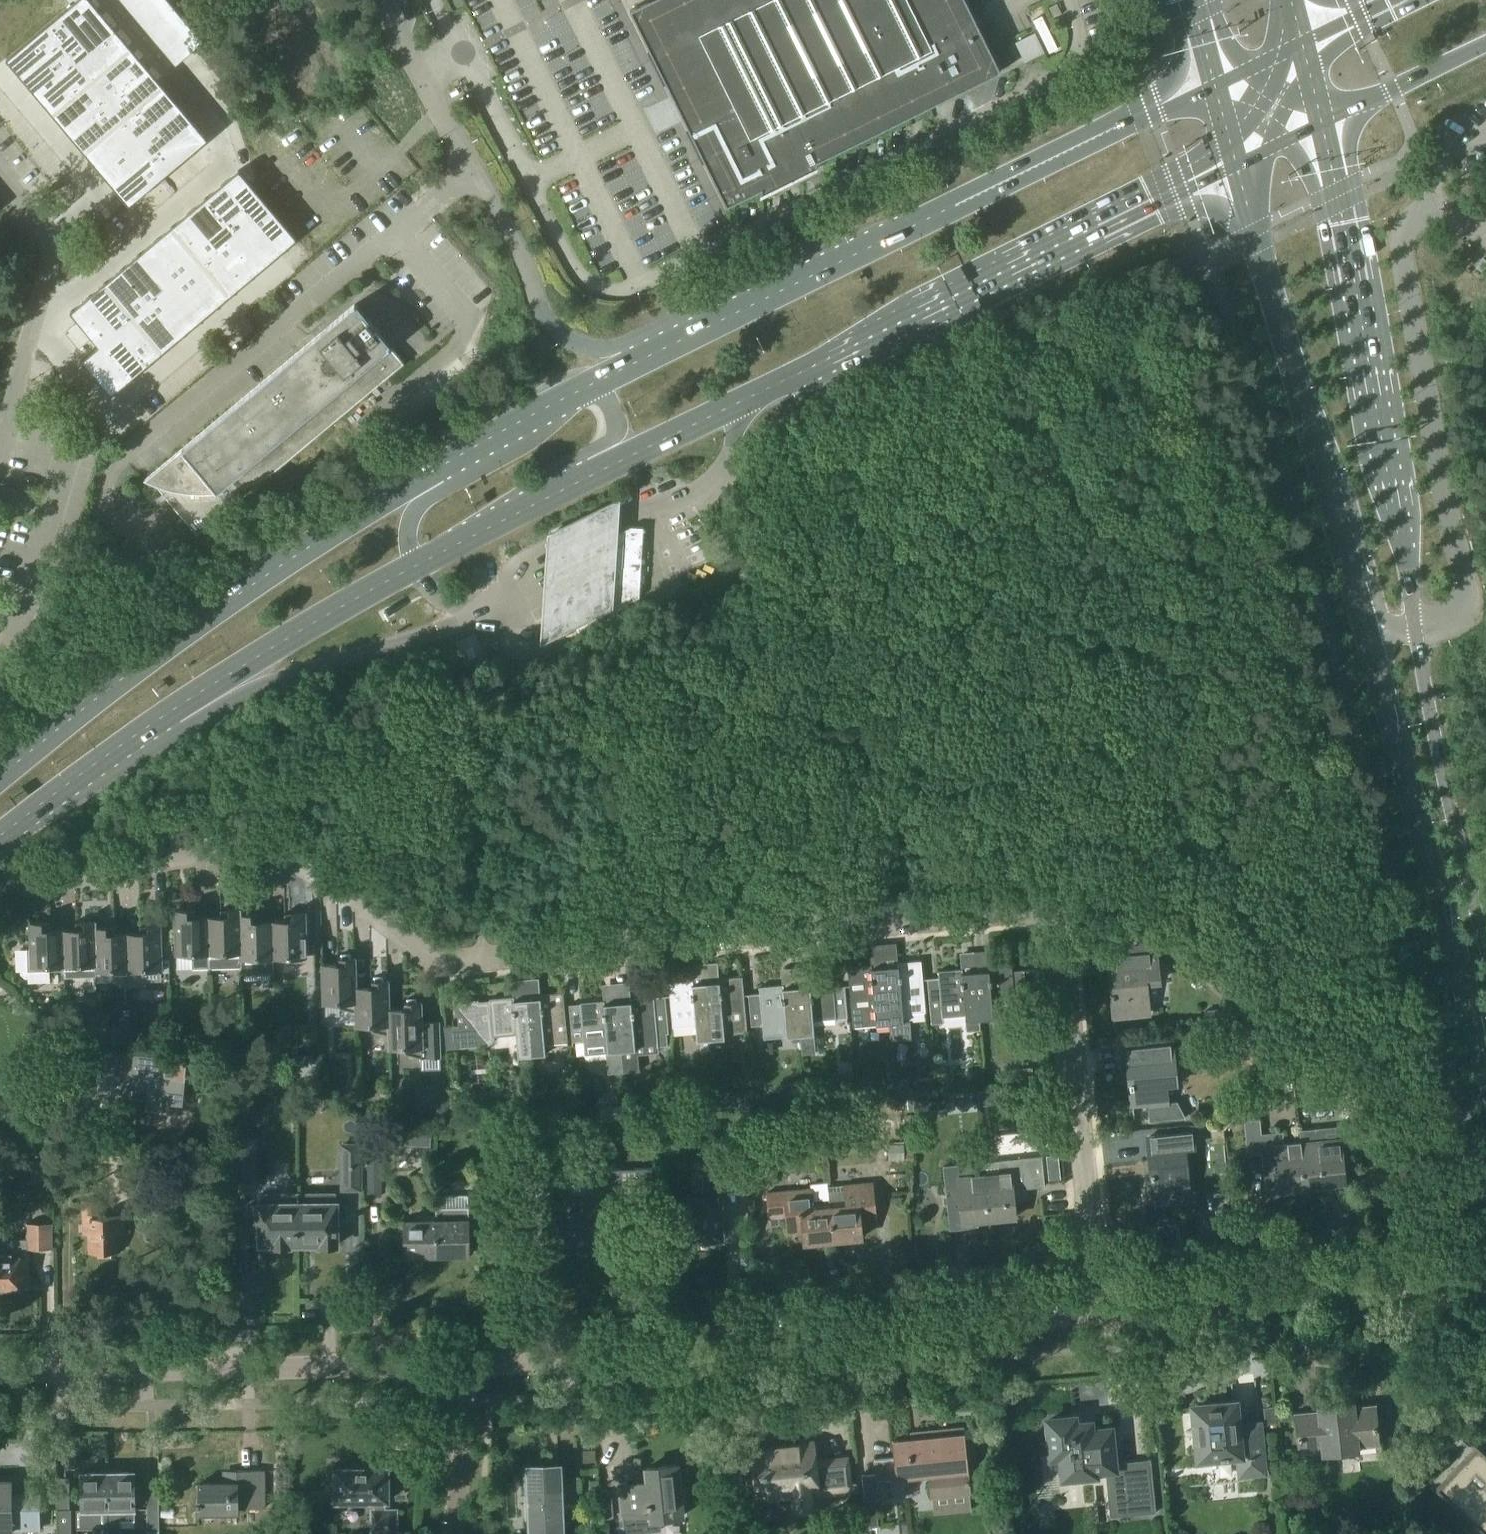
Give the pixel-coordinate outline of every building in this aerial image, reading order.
[(44,27),(60,45),(99,11),(89,0),(76,0),(44,27)] [(130,12),(145,0),(119,0),(130,12)] [(130,12),(145,30),(172,7),(166,0),(145,0),(130,12)] [(966,0),(651,0),(630,10),(727,206),(761,189),(761,193),(760,193),(760,196),(773,190),(772,189),(806,174),(818,168),(818,165),(817,165),(817,162),(1001,71),(966,0)] [(172,7),(145,30),(159,47),(186,24),(172,7)] [(99,11),(60,45),(75,63),(114,30),(99,11)] [(186,24),(159,47),(174,64),(201,41),(186,24)] [(44,27),(5,60),(21,78),(60,45),(44,27)] [(114,30),(75,63),(91,81),(130,48),(114,30)] [(1015,43),(1024,62),(1044,52),(1035,33),(1015,43)] [(60,45),(21,78),(36,96),(75,63),(60,45)] [(130,48),(91,81),(106,99),(145,66),(130,48)] [(75,63),(36,96),(52,114),(91,81),(75,63)] [(145,66),(106,99),(122,117),(161,84),(145,66)] [(91,81),(52,114),(67,132),(106,99),(91,81)] [(161,84),(122,117),(137,136),(176,102),(161,84)] [(106,99),(67,132),(83,151),(122,117),(106,99)] [(176,102),(137,136),(153,154),(192,120),(176,102)] [(122,117),(83,151),(98,169),(137,136),(122,117)] [(192,120),(153,154),(168,172),(207,139),(192,120)] [(137,136),(98,169),(113,187),(153,154),(137,136)] [(153,154),(113,187),(129,205),(168,172),(153,154)] [(234,173),(218,187),(247,221),(276,255),(292,241),(234,173)] [(218,187),(202,201),(231,235),(247,221),(218,187)] [(202,201),(185,215),(214,249),(231,235),(202,201)] [(185,215),(169,229),(198,263),(214,249),(185,215)] [(231,235),(214,249),(243,283),(276,255),(247,221),(231,235)] [(169,229),(152,243),(181,277),(198,263),(169,229)] [(152,243),(135,257),(164,291),(181,277),(152,243)] [(214,249),(198,263),(226,297),(243,283),(214,249)] [(135,257),(119,271),(148,305),(164,291),(135,257)] [(198,263),(181,277),(210,311),(226,297),(198,263)] [(119,271),(102,286),(131,320),(148,305),(119,271)] [(181,277),(164,291),(193,325),(210,311),(181,277)] [(102,286),(85,300),(114,334),(131,320),(102,286)] [(164,291),(148,305),(177,340),(193,325),(164,291)] [(85,300),(69,314),(76,323),(88,337),(98,348),(114,334),(85,300)] [(145,481),(156,486),(158,487),(161,488),(172,491),(186,494),(201,495),(216,494),(226,492),(237,490),(251,484),(264,478),(282,465),(288,461),(404,363),(403,362),(395,353),(391,347),(390,347),(389,345),(391,344),(358,305),(357,306),(355,304),(344,314),(343,314),(343,313),(342,313),(341,313),(340,313),(339,313),(338,313),(338,314),(337,314),(337,315),(336,315),(336,316),(336,317),(336,318),(336,319),(337,319),(337,320),(144,481),(145,481)] [(148,305),(131,320),(160,354),(177,340),(148,305)] [(131,320),(114,334),(143,368),(160,354),(131,320)] [(76,323),(66,331),(78,345),(88,337),(76,323)] [(114,334),(98,348),(126,382),(143,368),(114,334)] [(98,348),(80,363),(109,397),(126,382),(98,348)] [(542,643),(576,626),(610,609),(609,606),(611,569),(612,547),(611,547),(611,545),(612,545),(613,536),(619,533),(621,498),(547,535),(542,643)] [(642,552),(644,528),(631,527),(619,533),(613,536),(612,545),(611,545),(611,547),(612,547),(611,569),(609,606),(610,609),(576,626),(582,637),(587,648),(627,628),(622,616),(618,608),(640,597),(642,552)] [(221,917),(209,918),(210,954),(210,967),(241,966),(241,959),(240,908),(229,909),(229,917),(221,917)] [(252,914),(241,914),(241,908),(240,908),(241,959),(241,966),(242,974),(274,973),(273,958),(272,922),(252,922),(252,914)] [(188,918),(188,910),(176,910),(177,954),(192,954),(192,968),(210,967),(210,954),(209,918),(188,918)] [(272,922),(273,958),(306,957),(305,912),(293,913),(293,921),(285,921),(272,922)] [(96,971),(97,971),(97,949),(96,926),(96,920),(84,921),(84,929),(64,930),(65,955),(65,966),(96,965),(96,971)] [(65,955),(64,930),(43,930),(43,922),(31,922),(32,949),(20,949),(21,974),(26,978),(50,978),(50,966),(65,966),(65,955)] [(140,934),(129,934),(130,960),(130,970),(130,986),(146,985),(145,971),(162,970),(160,925),(148,925),(149,933),(140,934)] [(97,971),(112,970),(112,980),(118,986),(130,986),(130,970),(130,960),(129,934),(107,935),(107,926),(96,926),(97,949),(97,971)] [(1136,941),(1146,940),(1145,929),(1135,930),(1136,941)] [(1128,1012),(1129,1015),(1149,1014),(1146,983),(1159,982),(1156,953),(1108,958),(1113,1014),(1128,1012)] [(356,1012),(357,1011),(356,987),(355,958),(338,958),(339,964),(323,965),(324,1003),(340,1002),(341,1008),(355,1012),(356,1012)] [(890,1023),(903,1022),(903,1014),(926,1012),(921,960),(884,964),(889,1023),(890,1023)] [(884,964),(848,967),(853,1022),(876,1020),(876,1024),(889,1023),(884,964)] [(1012,964),(976,967),(980,1019),(994,1018),(992,1004),(1014,1002),(1016,1016),(1028,1015),(1024,969),(1012,970),(1012,964)] [(945,1022),(944,1017),(966,1015),(967,1031),(981,1030),(980,1019),(976,967),(938,971),(938,978),(928,979),(932,1023),(945,1022)] [(711,1039),(725,1038),(724,1034),(747,1032),(743,976),(706,980),(711,1039)] [(388,1034),(389,1034),(390,1034),(389,1010),(388,980),(371,981),(371,987),(356,987),(357,1011),(356,1012),(357,1026),(373,1025),(373,1031),(388,1034)] [(706,980),(670,982),(673,1021),(696,1019),(699,1051),(711,1050),(710,1039),(711,1039),(706,980)] [(801,1035),(800,1035),(802,1054),(816,1053),(815,1034),(813,1020),(848,1017),(845,985),(833,986),(832,980),(796,983),(801,1035)] [(787,1036),(800,1035),(801,1035),(796,983),(759,987),(760,992),(748,993),(751,1025),(786,1022),(787,1036)] [(564,991),(527,995),(532,1044),(532,1055),(545,1054),(544,1043),(568,1041),(564,991)] [(459,1047),(487,1045),(494,1040),(493,1033),(517,1031),(519,1056),(532,1055),(532,1044),(527,995),(491,998),(491,1000),(479,1001),(479,999),(460,1001),(457,1007),(466,1018),(458,1025),(459,1047)] [(617,999),(622,1048),(622,1050),(624,1072),(639,1071),(637,1049),(667,1046),(666,1033),(669,1033),(666,1001),(654,1002),(654,996),(617,999)] [(573,1041),(583,1040),(585,1055),(606,1053),(608,1074),(624,1072),(622,1050),(622,1048),(617,999),(580,1002),(580,1008),(570,1009),(573,1041)] [(420,1057),(422,1057),(422,1069),(441,1068),(439,1022),(422,1023),(421,1003),(404,1004),(404,1010),(389,1010),(390,1034),(389,1034),(390,1048),(406,1048),(406,1054),(420,1057)] [(54,1016),(60,1022),(66,1016),(59,1010),(54,1016)] [(903,1022),(890,1023),(891,1041),(911,1039),(910,1021),(903,1022)] [(1168,1103),(1166,1084),(1175,1084),(1171,1042),(1169,1042),(1170,1043),(1127,1048),(1133,1104),(1147,1103),(1148,1105),(1168,1103)] [(80,1091),(103,1093),(150,1098),(149,1105),(163,1106),(164,1099),(183,1101),(187,1058),(106,1051),(84,1049),(80,1091)] [(1033,1083),(1032,1067),(1020,1068),(1021,1084),(1033,1083)] [(871,1096),(870,1077),(858,1078),(859,1097),(871,1096)] [(916,1079),(917,1094),(932,1093),(931,1078),(916,1079)] [(896,1095),(909,1094),(908,1079),(895,1080),(896,1095)] [(943,1091),(942,1080),(934,1081),(935,1092),(943,1091)] [(854,1094),(850,1084),(836,1089),(840,1099),(854,1094)] [(979,1108),(994,1106),(993,1090),(977,1092),(979,1108)] [(914,1111),(947,1108),(945,1092),(913,1095),(914,1111)] [(437,1098),(437,1117),(450,1116),(450,1097),(437,1098)] [(1358,1102),(1345,1117),(1374,1141),(1386,1126),(1358,1102)] [(642,1104),(629,1105),(630,1116),(643,1114),(642,1104)] [(623,1120),(622,1105),(600,1107),(601,1121),(623,1120)] [(1306,1187),(1301,1144),(1284,1145),(1283,1133),(1285,1133),(1285,1132),(1262,1134),(1260,1119),(1245,1120),(1248,1154),(1262,1153),(1266,1196),(1280,1195),(1280,1189),(1306,1187)] [(430,1128),(404,1126),(403,1144),(429,1146),(430,1128)] [(1301,1144),(1306,1187),(1329,1184),(1346,1182),(1339,1126),(1315,1129),(1315,1130),(1317,1130),(1318,1142),(1301,1144)] [(748,1134),(749,1161),(749,1183),(767,1182),(767,1178),(763,1132),(748,1134)] [(1190,1194),(1186,1149),(1194,1148),(1193,1132),(1191,1133),(1148,1138),(1154,1194),(1169,1193),(1170,1196),(1190,1194)] [(904,1160),(904,1144),(888,1145),(888,1160),(904,1160)] [(231,1151),(231,1183),(253,1183),(253,1151),(231,1151)] [(998,1161),(983,1162),(984,1176),(989,1219),(1016,1216),(1014,1191),(1045,1187),(1042,1156),(998,1161)] [(368,1197),(382,1197),(382,1159),(368,1158),(368,1197)] [(749,1183),(749,1161),(739,1161),(739,1160),(711,1161),(711,1172),(705,1173),(706,1198),(692,1198),(693,1242),(709,1242),(709,1238),(723,1238),(723,1236),(721,1236),(720,1184),(749,1183)] [(984,1176),(983,1162),(943,1166),(950,1229),(964,1228),(963,1222),(989,1219),(984,1176)] [(360,1190),(359,1169),(342,1169),(342,1190),(360,1190)] [(623,1241),(623,1199),(655,1199),(654,1170),(594,1171),(595,1200),(544,1201),(545,1239),(559,1239),(559,1237),(560,1237),(561,1241),(590,1240),(590,1236),(600,1236),(601,1242),(623,1241)] [(831,1214),(833,1240),(862,1237),(861,1219),(867,1219),(867,1223),(877,1222),(874,1202),(870,1203),(869,1183),(828,1187),(829,1198),(830,1209),(830,1211),(831,1214)] [(830,1209),(829,1198),(813,1200),(812,1189),(788,1191),(793,1238),(804,1237),(804,1243),(833,1240),(831,1214),(830,1211),(830,1209)] [(290,1244),(298,1244),(297,1194),(261,1194),(261,1204),(251,1204),(251,1227),(261,1227),(261,1244),(274,1244),(274,1246),(290,1246),(290,1244)] [(297,1194),(298,1244),(321,1244),(321,1246),(338,1246),(338,1230),(343,1230),(343,1217),(338,1217),(338,1203),(335,1203),(335,1194),(297,1194)] [(437,1215),(437,1218),(437,1254),(470,1254),(468,1196),(436,1196),(437,1215)] [(102,1217),(101,1200),(82,1201),(84,1234),(89,1234),(90,1253),(99,1252),(99,1257),(111,1256),(111,1252),(120,1251),(119,1233),(124,1232),(123,1216),(102,1217)] [(405,1254),(437,1254),(437,1218),(437,1215),(418,1215),(418,1221),(405,1221),(405,1254)] [(10,1291),(12,1290),(13,1287),(21,1287),(21,1278),(29,1278),(29,1249),(52,1248),(52,1223),(26,1224),(27,1239),(0,1239),(0,1291),(10,1291)] [(1221,1404),(1195,1406),(1202,1485),(1242,1481),(1241,1475),(1265,1473),(1260,1423),(1237,1425),(1235,1401),(1221,1403),(1221,1404)] [(1354,1408),(1353,1402),(1319,1405),(1320,1412),(1296,1414),(1300,1450),(1323,1448),(1324,1454),(1359,1450),(1358,1444),(1379,1442),(1375,1406),(1354,1408)] [(1276,1424),(1274,1406),(1263,1407),(1265,1425),(1276,1424)] [(1125,1489),(1126,1508),(1155,1505),(1152,1466),(1125,1469),(1124,1463),(1113,1464),(1110,1428),(1091,1430),(1090,1424),(1075,1425),(1074,1417),(1050,1419),(1051,1425),(1043,1426),(1045,1454),(1053,1453),(1063,1452),(1065,1475),(1106,1471),(1106,1475),(1112,1474),(1113,1490),(1125,1489)] [(969,1493),(962,1427),(962,1428),(921,1432),(922,1438),(894,1441),(894,1440),(893,1440),(895,1456),(895,1457),(874,1459),(875,1473),(861,1474),(861,1475),(862,1475),(865,1500),(864,1500),(864,1501),(872,1500),(879,1499),(879,1498),(878,1498),(877,1487),(881,1487),(880,1480),(898,1479),(930,1476),(932,1496),(933,1496),(967,1492),(967,1493),(969,1493)] [(1477,1443),(1436,1487),(1485,1533),(1485,1451),(1477,1443)] [(791,1451),(790,1445),(752,1449),(756,1489),(775,1487),(776,1497),(794,1495),(794,1502),(796,1507),(801,1510),(806,1509),(809,1506),(810,1501),(810,1493),(819,1493),(818,1488),(850,1485),(847,1460),(815,1463),(814,1447),(799,1449),(799,1451),(791,1451)] [(558,1464),(528,1465),(528,1472),(523,1472),(524,1518),(530,1518),(531,1533),(561,1533),(560,1512),(576,1511),(575,1484),(559,1485),(558,1464)] [(649,1488),(621,1491),(624,1523),(625,1528),(625,1533),(660,1529),(659,1518),(682,1516),(677,1465),(647,1468),(649,1488)] [(344,1469),(336,1469),(336,1502),(374,1501),(374,1511),(372,1511),(372,1533),(397,1533),(396,1511),(386,1511),(386,1501),(388,1501),(388,1469),(369,1469),(369,1468),(357,1468),(355,1469),(344,1469)] [(239,1511),(239,1508),(266,1507),(265,1470),(233,1470),(222,1471),(222,1483),(199,1484),(200,1512),(239,1511)] [(109,1512),(108,1472),(82,1472),(82,1510),(76,1510),(76,1528),(97,1528),(97,1533),(109,1533),(109,1512)] [(121,1519),(136,1519),(135,1472),(108,1472),(109,1512),(109,1533),(121,1533),(121,1519)] [(10,1482),(0,1482),(0,1531),(11,1531),(11,1530),(38,1530),(38,1494),(11,1494),(10,1482)] [(158,1492),(147,1492),(147,1532),(158,1532),(158,1492)] [(878,1526),(875,1507),(859,1509),(861,1528),(878,1526)] [(57,1529),(69,1529),(69,1510),(57,1510),(57,1529)]
